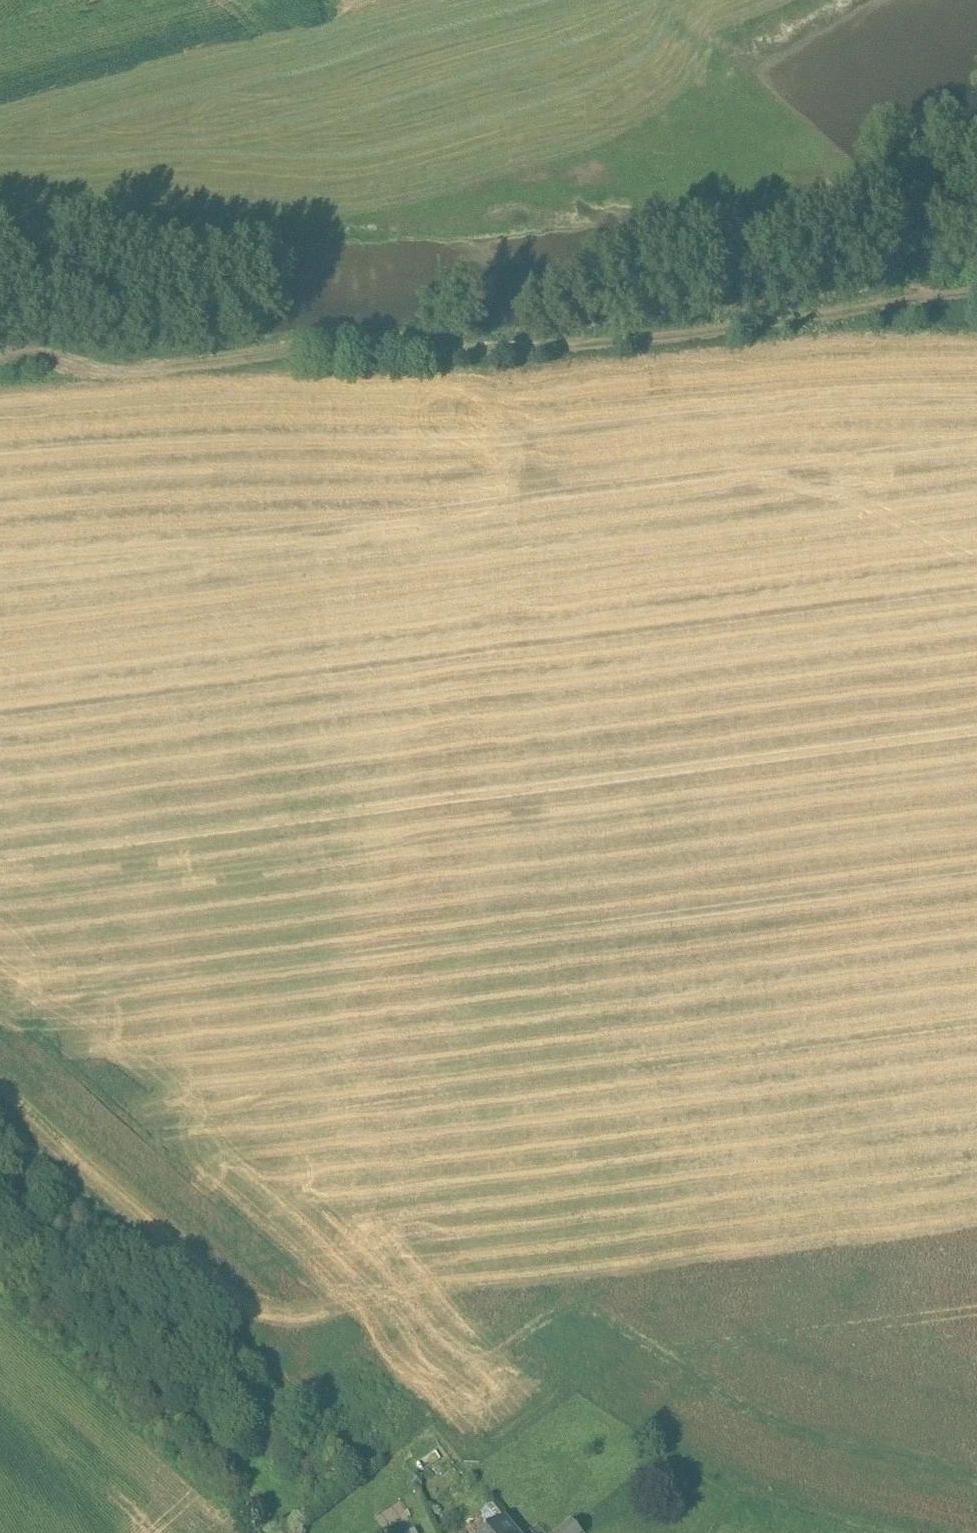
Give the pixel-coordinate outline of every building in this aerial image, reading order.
[(505,1519),(489,1532),(517,1532),(505,1519)]
